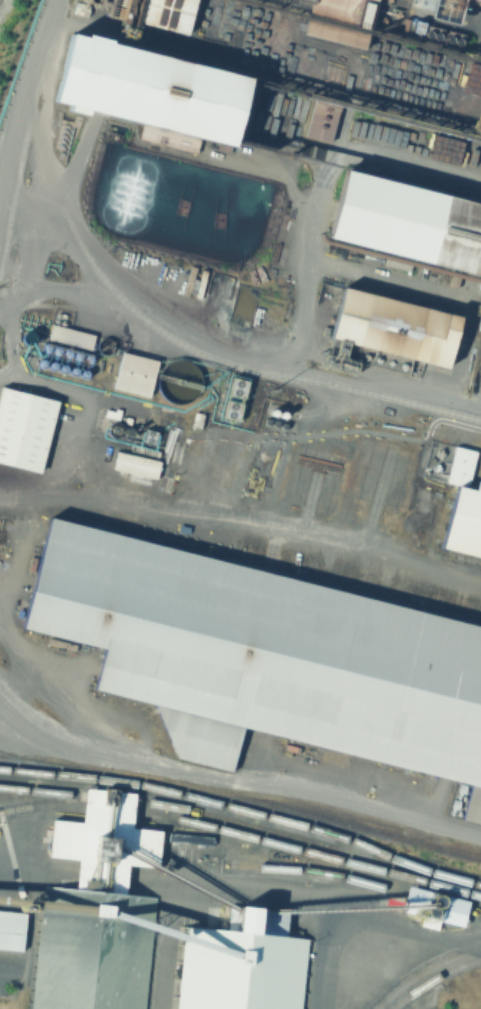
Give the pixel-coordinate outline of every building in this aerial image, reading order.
[(150,24),(186,34),(196,0),(147,0),(150,24)] [(480,15),(480,0),(467,0),(480,15)] [(69,36),(248,81),(230,148),(52,102),(69,36)] [(339,106),(313,99),(304,135),(330,142),(339,106)] [(480,277),(480,208),(342,173),(326,238),(480,277)] [(343,290),(463,319),(450,370),(331,341),(343,290)] [(48,340),(91,346),(93,331),(50,325),(48,340)] [(122,355),(158,363),(149,398),(114,390),(122,355)] [(240,398),(246,381),(231,376),(225,393),(240,398)] [(42,477),(0,467),(0,390),(60,405),(42,477)] [(458,487),(446,484),(455,448),(477,454),(467,489),(458,487)] [(160,461),(116,451),(112,468),(137,474),(137,477),(155,481),(160,461)] [(478,492),(480,482),(480,557),(443,547),(458,487),(467,489),(478,492)] [(49,509),(480,622),(480,826),(464,822),(474,783),(245,724),(232,771),(181,758),(156,706),(88,689),(97,653),(17,632),(49,509)] [(155,924),(147,1008),(34,1008),(47,887),(78,889),(79,873),(81,856),(50,853),(54,818),(83,820),(88,790),(137,794),(133,828),(163,831),(160,867),(129,864),(128,877),(127,894),(158,897),(155,924)] [(198,841),(198,833),(165,832),(164,840),(198,841)] [(471,901),(465,926),(442,921),(440,930),(423,926),(425,917),(403,912),(405,905),(410,886),(471,901)] [(310,939),(303,1008),(179,1008),(187,927),(238,932),(241,907),(290,912),(287,936),(310,939)] [(25,955),(0,952),(0,915),(29,918),(25,955)]
